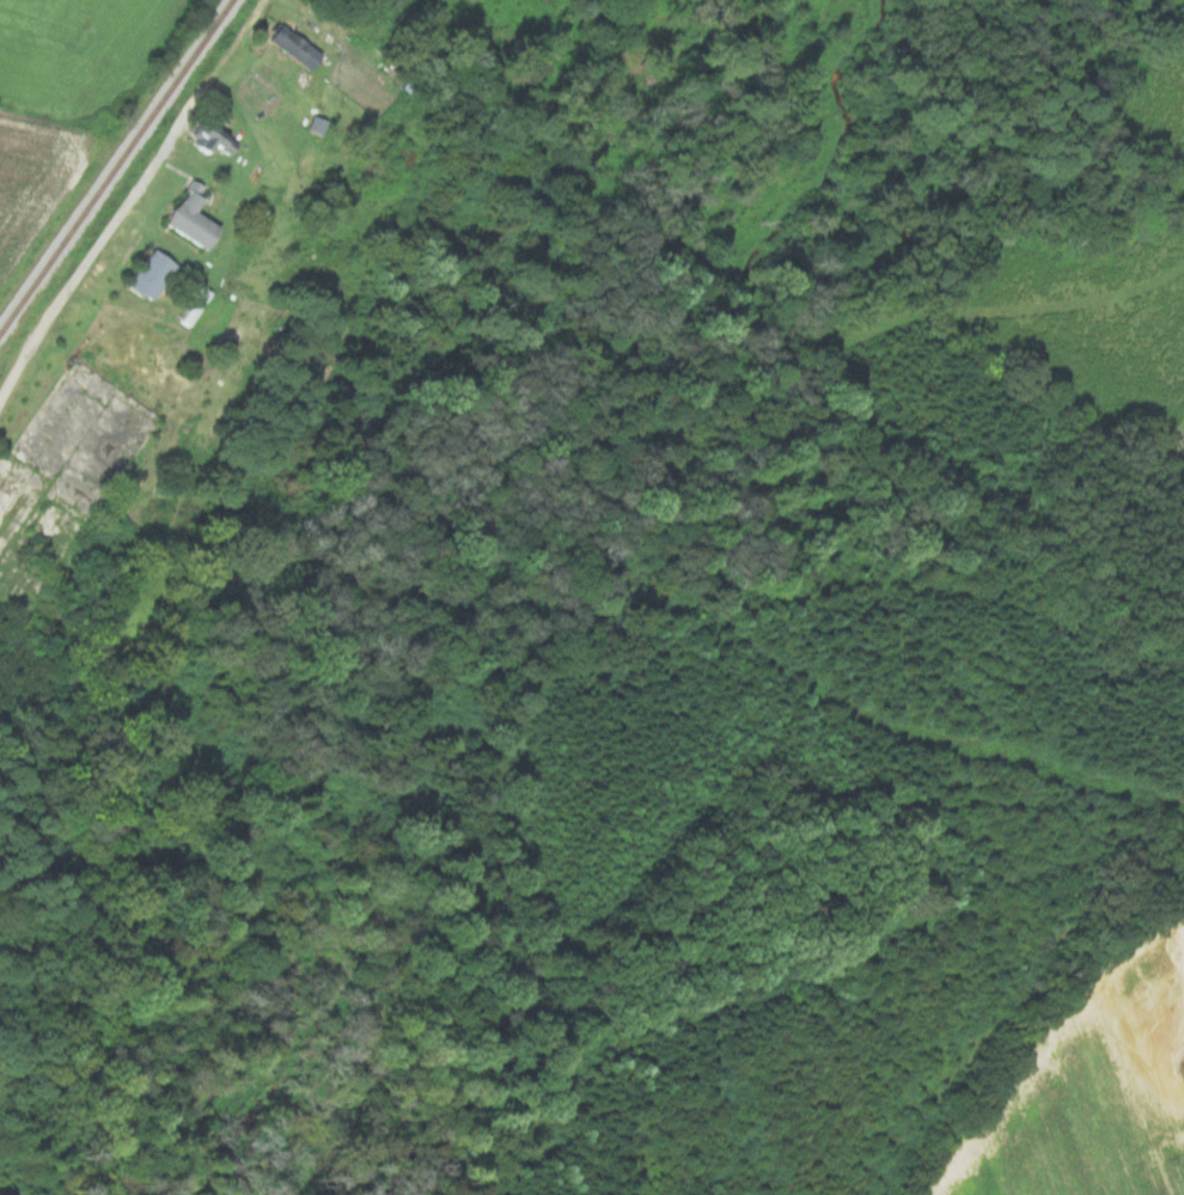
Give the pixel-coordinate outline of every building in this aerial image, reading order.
[(267,40),(302,65),(313,48),(278,23),(267,40)] [(227,154),(234,141),(198,121),(190,136),(198,140),(194,148),(204,153),(209,144),(227,154)] [(191,211),(200,198),(182,187),(159,223),(200,248),(214,226),(191,211)] [(143,297),(169,267),(152,251),(125,280),(143,297)]
